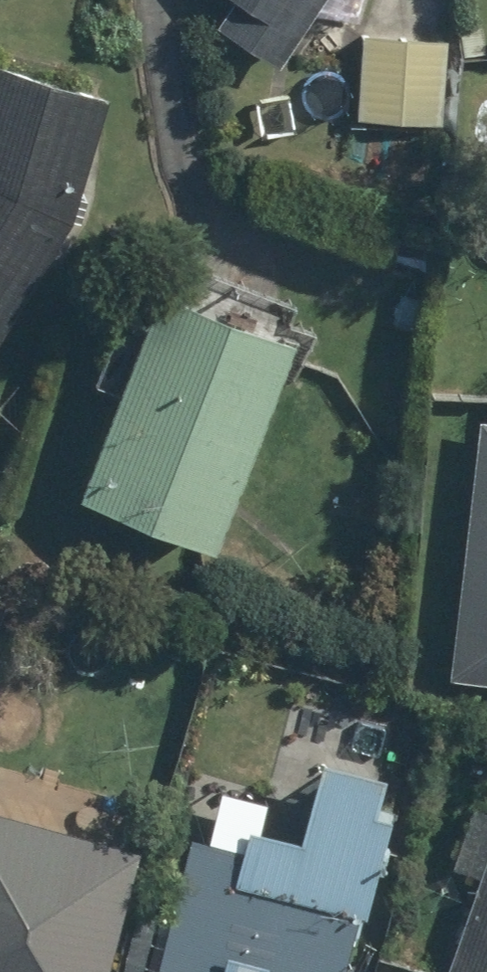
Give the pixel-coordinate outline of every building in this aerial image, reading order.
[(209,25),(283,69),(308,25),(342,45),(358,0),(224,0),(209,25)] [(444,27),(360,23),(356,113),(440,117),(444,27)] [(76,216),(105,92),(0,67),(0,344),(76,216)] [(286,331),(151,280),(72,493),(206,543),(286,331)] [(468,421),(446,685),(486,688),(486,423),(468,421)] [(188,835),(155,971),(337,971),(351,915),(366,918),(392,810),(369,804),(377,774),(311,758),(291,842),(239,830),(235,846),(188,835)] [(0,809),(0,971),(101,971),(134,844),(0,809)] [(435,971),(486,971),(486,818),(435,971)]
